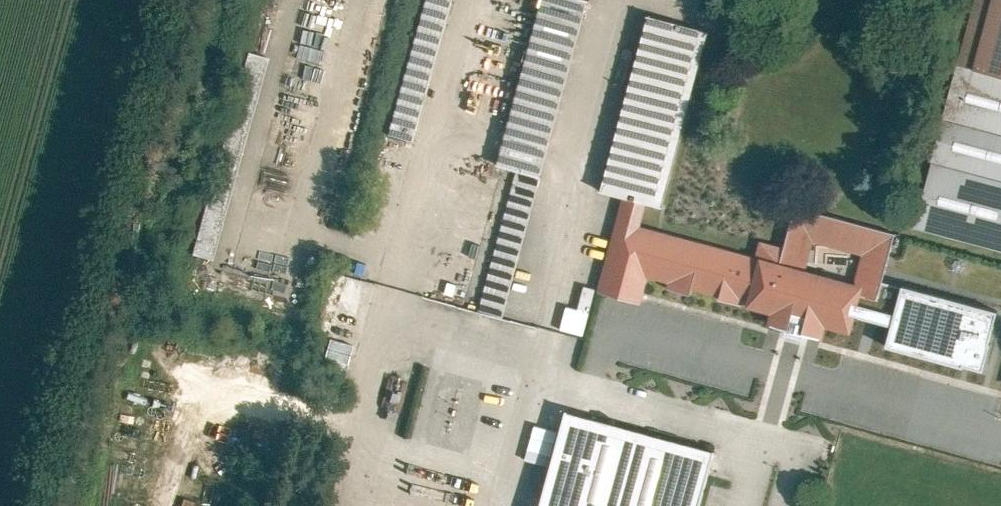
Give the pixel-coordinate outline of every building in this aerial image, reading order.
[(390,131),(412,137),(451,0),(428,0),(390,131)] [(502,161),(519,165),(546,172),(590,0),(543,0),(502,161)] [(963,61),(1000,71),(1000,0),(980,0),(963,61)] [(712,24),(652,9),(606,190),(627,195),(648,200),(666,205),(712,24)] [(238,50),(194,255),(214,260),(258,54),(238,50)] [(963,61),(949,113),(1000,126),(1000,71),(963,61)] [(949,113),(937,157),(1000,174),(1000,126),(949,113)] [(1000,244),(1000,174),(937,157),(920,222),(1000,244)] [(519,165),(483,305),(510,312),(546,172),(519,165)] [(648,200),(627,195),(603,287),(645,297),(651,275),(750,300),(763,252),(642,222),(648,200)] [(901,229),(800,204),(785,259),(810,265),(818,237),(865,249),(858,277),(869,280),(887,285),(901,229)] [(465,216),(459,239),(481,244),(487,221),(465,216)] [(856,329),(869,280),(858,277),(810,265),(785,259),(765,254),(753,303),(774,308),(771,320),(797,326),(800,315),(811,318),(808,330),(829,335),(832,323),(856,329)] [(346,364),(352,344),(328,336),(321,356),(346,364)] [(714,446),(563,406),(536,505),(698,505),(714,446)]
